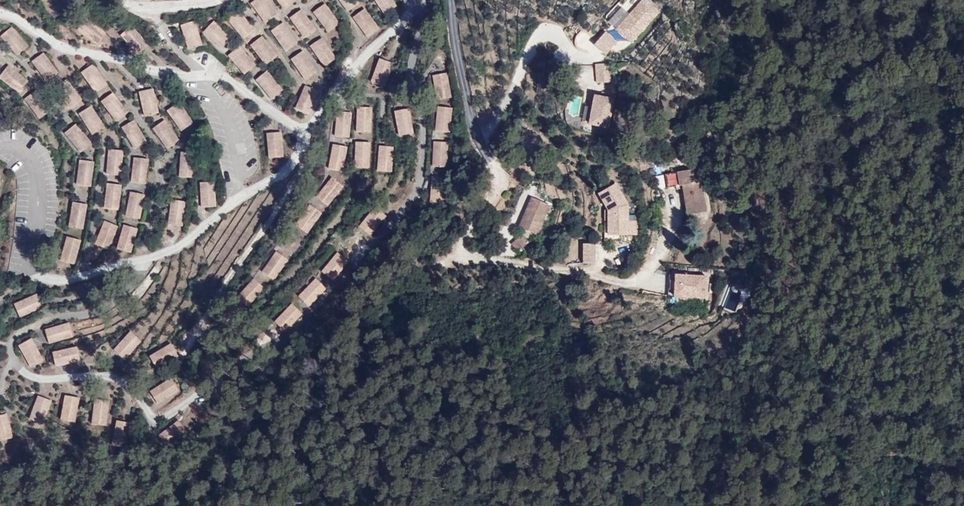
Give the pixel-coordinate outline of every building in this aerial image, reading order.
[(277,14),(266,0),(254,0),(251,2),(266,22),(277,14)] [(295,1),(295,0),(278,0),(285,9),(295,1)] [(348,11),(359,3),(356,0),(340,0),(348,11)] [(385,13),(396,5),(393,0),(377,0),(385,13)] [(632,42),(659,11),(646,0),(643,0),(629,16),(617,29),(632,42)] [(324,3),(314,11),(316,15),(318,17),(329,9),(324,3)] [(607,20),(617,29),(629,16),(618,6),(607,20)] [(294,23),(305,15),(303,12),(301,9),(290,17),(294,23)] [(329,31),(340,23),(329,9),(318,17),(329,31)] [(357,22),(368,14),(364,9),(356,14),(353,17),(357,22)] [(243,38),(254,29),(240,12),(238,10),(228,18),(243,38)] [(368,37),(379,29),(368,14),(357,22),(368,37)] [(316,29),(305,15),(294,23),(305,37),(316,29)] [(189,46),(202,42),(194,18),(181,22),(182,25),(189,46)] [(223,46),(232,36),(214,19),(204,29),(208,32),(223,46)] [(17,51),(27,42),(11,23),(3,30),(1,32),(17,51)] [(284,25),(282,23),(271,31),(286,51),(297,43),(284,25)] [(120,34),(137,52),(144,47),(147,43),(131,25),(120,34)] [(617,41),(605,32),(595,44),(606,54),(617,41)] [(266,64),(277,56),(264,39),(262,36),(251,44),(266,64)] [(321,37),(310,45),(314,51),(325,43),(323,39),(321,37)] [(325,43),(314,51),(325,65),(336,57),(325,43)] [(245,72),(255,63),(239,44),(237,46),(229,53),(245,72)] [(46,76),(57,68),(43,48),(36,53),(32,56),(46,76)] [(302,50),(291,58),(305,79),(316,71),(304,53),(302,50)] [(391,59),(382,56),(380,62),(392,67),(395,60),(391,59)] [(98,88),(109,80),(95,59),(90,62),(84,67),(98,88)] [(386,84),(392,67),(380,62),(374,79),(386,84)] [(610,63),(596,64),(597,82),(612,81),(610,63)] [(29,81),(9,65),(6,69),(0,75),(0,80),(18,94),(29,81)] [(277,92),(280,89),(264,70),(256,77),(254,78),(270,97),(277,92)] [(439,71),(436,71),(437,78),(450,77),(450,70),(439,71)] [(72,104),(83,96),(69,76),(63,80),(58,84),(72,104)] [(439,96),(452,95),(450,77),(437,78),(439,96)] [(296,106),(308,111),(311,105),(318,88),(306,83),(296,106)] [(145,115),(158,113),(153,88),(143,90),(139,91),(145,115)] [(23,98),(39,119),(49,112),(52,110),(37,89),(23,98)] [(101,101),(116,121),(127,113),(115,96),(112,93),(101,101)] [(614,98),(595,95),(589,123),(609,127),(614,98)] [(184,129),(195,121),(180,100),(178,102),(169,108),(184,129)] [(106,124),(92,103),(85,108),(81,110),(94,131),(106,124)] [(406,106),(396,107),(397,114),(410,112),(409,105),(406,106)] [(453,106),(439,105),(439,107),(438,112),(452,113),(453,106)] [(341,111),(338,111),(337,118),(351,119),(351,112),(341,111)] [(412,130),(410,112),(397,114),(399,132),(412,130)] [(450,131),(452,113),(438,112),(436,130),(450,131)] [(356,132),(370,132),(371,114),(357,114),(356,132)] [(336,136),(349,137),(351,119),(337,118),(336,136)] [(146,141),(134,120),(127,124),(122,127),(135,148),(146,141)] [(174,143),(179,140),(164,120),(162,121),(153,128),(168,148),(174,143)] [(81,149),(92,140),(76,121),(67,129),(66,130),(81,149)] [(284,154),(282,129),(278,129),(268,130),(271,155),(284,154)] [(337,144),(334,144),(332,151),(346,153),(347,146),(337,144)] [(433,163),(447,164),(448,146),(434,145),(433,163)] [(110,146),(108,171),(121,172),(123,147),(114,146),(110,146)] [(355,166),(369,167),(369,149),(356,148),(355,166)] [(181,156),(180,176),(193,177),(195,152),(181,151),(181,156)] [(342,171),(346,153),(332,151),(329,168),(342,171)] [(392,171),(393,153),(379,152),(378,170),(392,171)] [(134,157),(131,182),(145,183),(148,158),(137,157),(134,157)] [(82,159),(78,183),(91,185),(95,160),(85,159),(82,159)] [(683,185),(687,215),(707,211),(702,182),(699,182),(697,169),(666,174),(668,187),(680,185),(680,186),(683,185)] [(446,177),(433,176),(433,178),(432,183),(446,184),(446,177)] [(343,186),(332,177),(331,179),(328,182),(338,191),(343,186)] [(202,179),(203,204),(205,204),(216,203),(215,178),(202,179)] [(328,182),(317,196),(327,205),(338,191),(328,182)] [(628,220),(628,203),(616,182),(599,193),(609,209),(608,233),(638,233),(638,220),(628,220)] [(108,183),(105,208),(118,210),(121,185),(112,184),(108,183)] [(444,202),(446,184),(432,183),(431,201),(444,202)] [(131,191),(126,216),(139,218),(144,194),(135,192),(131,191)] [(520,226),(538,234),(550,205),(532,197),(520,226)] [(172,199),(169,224),(177,225),(182,226),(185,201),(172,199)] [(75,200),(71,224),(84,227),(88,202),(78,200),(75,200)] [(314,206),(311,204),(307,210),(318,218),(322,212),(314,206)] [(386,215),(376,206),(371,212),(382,220),(386,215)] [(296,225),(307,232),(318,218),(307,210),(296,225)] [(371,212),(360,226),(371,234),(373,232),(382,220),(371,212)] [(105,220),(96,243),(108,248),(117,225),(108,222),(105,220)] [(124,224),(117,248),(130,252),(137,228),(134,227),(124,224)] [(512,243),(519,251),(530,241),(523,233),(512,243)] [(66,241),(61,260),(74,264),(80,240),(67,236),(66,241)] [(582,263),(598,263),(598,243),(583,243),(582,263)] [(279,252),(277,251),(273,257),(284,264),(288,258),(279,252)] [(338,252),(326,266),(337,274),(348,260),(338,252)] [(263,272),(274,279),(284,264),(273,257),(263,272)] [(337,274),(326,266),(322,271),(328,276),(332,280),(334,278),(337,274)] [(708,296),(708,276),(671,276),(671,296),(708,296)] [(256,280),(254,278),(250,283),(260,292),(264,287),(256,280)] [(316,278),(304,291),(314,300),(326,287),(316,278)] [(237,297),(248,306),(260,292),(250,283),(237,297)] [(314,300),(304,291),(299,296),(306,303),(309,305),(314,300)] [(37,294),(14,304),(20,317),(43,307),(41,303),(37,294)] [(292,304),(280,317),(290,326),(302,313),(292,304)] [(290,326),(280,317),(275,322),(283,329),(285,331),(290,326)] [(72,335),(69,322),(45,329),(46,333),(48,342),(72,335)] [(143,338),(133,329),(116,347),(123,354),(126,356),(143,338)] [(36,342),(33,336),(21,341),(32,364),(44,358),(36,342)] [(173,341),(152,354),(159,366),(180,353),(178,349),(173,341)] [(80,346),(55,349),(57,362),(62,362),(82,359),(80,346)] [(152,390),(159,401),(177,390),(180,388),(173,376),(152,390)] [(66,394),(61,419),(74,421),(79,397),(75,396),(66,394)] [(39,395),(30,419),(43,423),(51,400),(43,397),(39,395)] [(95,399),(92,424),(106,425),(109,400),(105,400),(95,399)] [(12,437),(6,413),(4,414),(0,415),(0,440),(12,437)] [(117,420),(112,445),(126,447),(131,423),(127,422),(117,420)] [(181,423),(179,420),(159,436),(167,446),(187,431),(181,423)]
